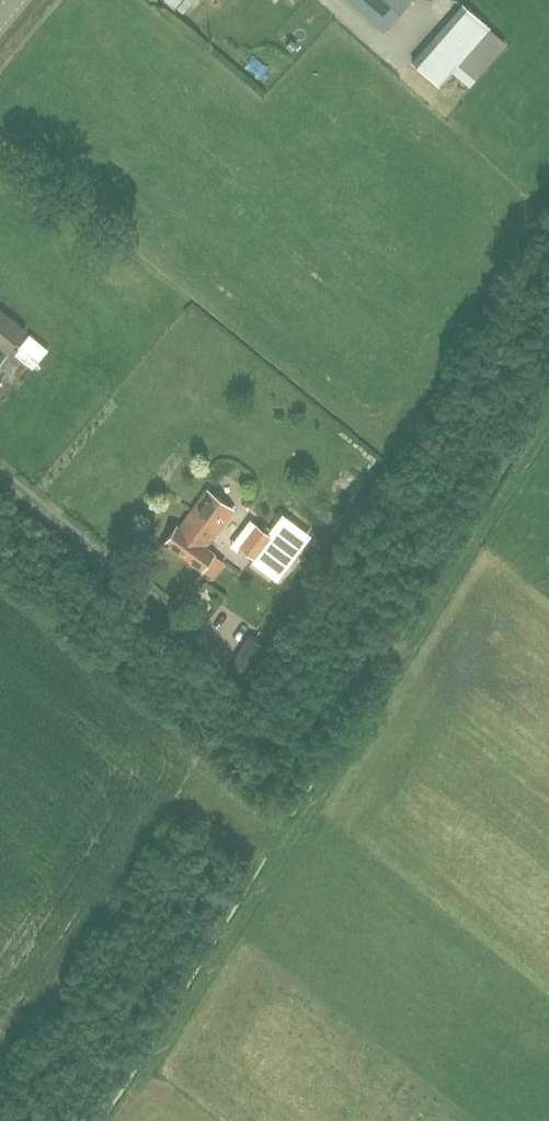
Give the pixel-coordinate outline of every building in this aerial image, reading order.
[(383,30),(409,0),(349,0),(383,30)] [(490,26),(468,8),(466,6),(464,4),(428,43),(454,67),(490,26)] [(29,367),(45,347),(30,334),(17,349),(12,346),(25,330),(0,309),(0,347),(4,350),(0,355),(0,366),(11,375),(20,363),(22,360),(29,367)] [(203,569),(215,552),(206,545),(233,507),(207,488),(179,526),(177,525),(165,541),(203,569)] [(290,552),(271,538),(272,536),(255,523),(238,546),(255,558),(257,556),(276,571),(290,552)] [(208,591),(198,602),(211,615),(222,603),(208,591)] [(252,633),(235,661),(251,671),(268,644),(252,633)]
